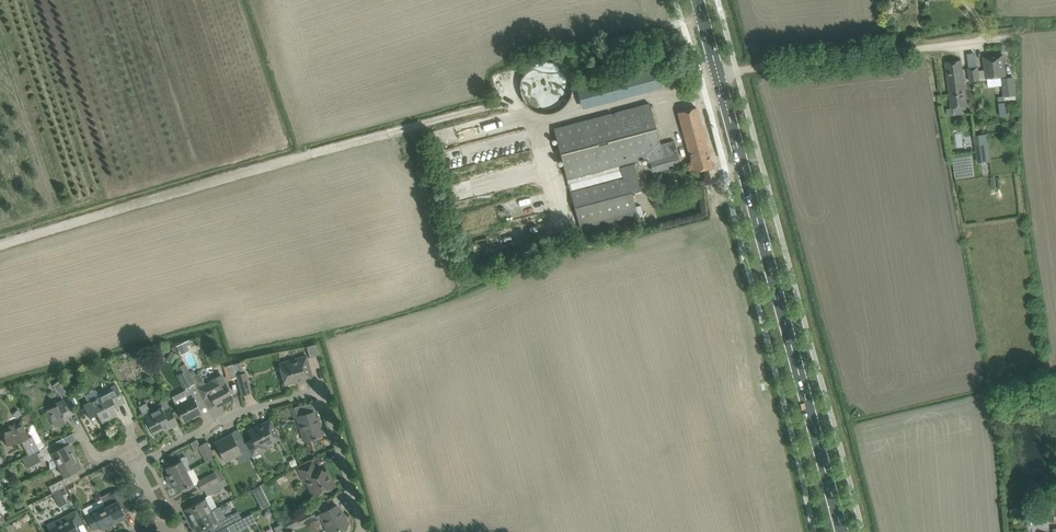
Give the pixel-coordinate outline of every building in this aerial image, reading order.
[(984,57),(987,78),(1006,76),(1003,55),(984,57)] [(949,62),(945,63),(951,108),(952,109),(953,109),(954,115),(967,113),(966,107),(968,106),(962,60),(949,62)] [(551,61),(546,61),(541,61),(536,63),(531,65),(527,69),(524,73),(522,77),(520,82),(520,88),(520,93),(522,98),(524,102),(527,106),(531,110),(536,112),(541,114),(546,114),(551,114),(556,112),(561,110),(565,106),(568,102),(571,98),(572,93),(573,88),(572,82),(571,77),(569,73),(565,69),(561,65),(556,63),(551,61)] [(978,67),(969,68),(971,82),(980,80),(978,67)] [(581,109),(662,87),(657,68),(576,90),(581,109)] [(1003,96),(1016,96),(1015,77),(1001,78),(1003,96)] [(1012,116),(1011,102),(999,102),(1000,117),(1012,116)] [(680,164),(678,155),(681,154),(680,149),(677,150),(674,140),(660,144),(650,103),(554,129),(567,178),(646,157),(648,163),(653,162),(655,171),(680,164)] [(678,112),(692,162),(685,164),(687,172),(689,173),(712,166),(696,107),(678,112)] [(988,147),(976,149),(978,163),(990,161),(988,147)] [(637,193),(641,191),(634,163),(620,167),(622,177),(570,191),(579,224),(581,231),(637,216),(638,215),(636,209),(632,194),(637,193)] [(177,346),(181,355),(190,351),(188,347),(191,345),(188,340),(177,346)] [(309,356),(318,354),(315,342),(306,345),(309,356)] [(171,351),(168,356),(177,360),(179,355),(171,351)] [(313,379),(310,368),(306,355),(279,363),(285,384),(304,379),(304,381),(313,379)] [(241,362),(231,365),(235,378),(238,377),(243,395),(251,392),(246,372),(244,373),(241,362)] [(191,376),(190,373),(185,363),(176,367),(179,374),(185,387),(186,387),(187,389),(184,391),(184,392),(172,398),(176,405),(179,411),(184,421),(192,417),(193,418),(202,414),(197,404),(203,401),(197,388),(195,385),(196,385),(191,376)] [(228,380),(235,378),(231,365),(224,367),(228,380)] [(228,388),(225,382),(221,374),(211,379),(211,380),(209,381),(205,383),(197,388),(203,401),(204,402),(212,398),(216,407),(233,398),(228,388)] [(70,399),(69,396),(61,383),(55,387),(55,388),(64,399),(56,403),(57,405),(47,410),(51,417),(56,427),(66,422),(64,418),(70,415),(77,412),(74,407),(72,402),(70,399)] [(83,405),(84,406),(89,416),(97,412),(102,422),(117,415),(112,404),(115,403),(116,406),(116,407),(125,402),(116,384),(98,394),(100,396),(83,405)] [(151,412),(150,410),(146,403),(139,406),(146,419),(144,420),(145,423),(147,427),(148,430),(150,433),(153,436),(158,432),(157,431),(168,426),(169,429),(179,424),(173,414),(170,407),(163,410),(161,406),(151,412)] [(302,414),(299,406),(292,408),(295,418),(297,418),(301,431),(304,441),(307,440),(316,438),(316,437),(324,435),(319,416),(315,417),(314,411),(302,414)] [(269,449),(266,445),(279,438),(270,420),(249,431),(252,439),(245,442),(248,449),(252,457),(269,449)] [(29,454),(39,449),(39,450),(40,450),(45,447),(43,442),(35,429),(27,433),(21,422),(15,425),(2,429),(7,445),(19,441),(21,440),(26,449),(29,454)] [(243,439),(236,443),(232,434),(215,442),(220,452),(225,461),(236,455),(248,449),(245,442),(243,439)] [(69,443),(66,445),(63,438),(53,443),(45,447),(40,450),(45,459),(49,460),(50,469),(58,465),(75,456),(69,443)] [(43,442),(45,447),(53,443),(50,438),(43,442)] [(198,446),(203,456),(206,461),(215,457),(207,442),(198,446)] [(39,460),(40,459),(36,452),(22,459),(27,468),(40,462),(39,460)] [(64,477),(72,473),(82,468),(75,456),(58,465),(64,477)] [(189,462),(186,457),(184,456),(181,458),(180,457),(174,460),(176,463),(166,468),(169,474),(166,476),(168,481),(187,471),(191,470),(188,464),(189,462)] [(314,497),(325,491),(335,486),(327,470),(323,472),(319,466),(315,468),(312,462),(299,469),(305,481),(306,481),(314,497)] [(12,477),(18,474),(14,467),(8,470),(12,477)] [(201,490),(219,481),(225,477),(221,469),(214,472),(199,480),(193,468),(191,470),(187,471),(168,481),(171,486),(174,484),(177,491),(187,486),(189,488),(194,485),(197,483),(201,490)] [(52,493),(54,492),(60,489),(66,486),(62,479),(49,486),(52,493)] [(222,488),(222,487),(219,482),(204,490),(207,496),(210,494),(222,488)] [(71,492),(77,490),(74,483),(68,486),(71,492)] [(260,484),(252,488),(261,507),(269,504),(260,484)] [(61,490),(61,491),(60,489),(54,492),(55,493),(53,494),(56,501),(59,507),(67,503),(64,496),(61,490)] [(124,513),(131,510),(120,489),(109,495),(101,499),(114,524),(126,518),(124,513)] [(191,520),(211,510),(205,498),(200,501),(199,499),(192,502),(193,505),(185,509),(191,520)] [(114,524),(101,499),(82,509),(85,514),(87,517),(89,521),(94,530),(100,527),(102,530),(114,524)] [(329,531),(334,531),(349,524),(344,515),(342,516),(339,512),(340,512),(337,505),(319,513),(323,521),(329,531)] [(207,530),(213,527),(212,524),(217,522),(220,520),(224,518),(218,507),(211,510),(191,520),(197,531),(205,528),(207,530)] [(300,525),(315,516),(311,509),(296,517),(299,523),(300,525)] [(50,531),(79,531),(76,526),(82,523),(76,511),(47,526),(50,531)] [(251,513),(242,518),(235,521),(232,523),(237,531),(256,522),(251,513)] [(220,520),(224,527),(235,521),(231,514),(224,518),(220,520)] [(284,530),(292,526),(288,520),(281,524),(284,530)] [(232,523),(224,527),(220,529),(222,531),(237,531),(232,523)] [(284,530),(281,524),(273,528),(276,531),(285,531),(284,530)]
